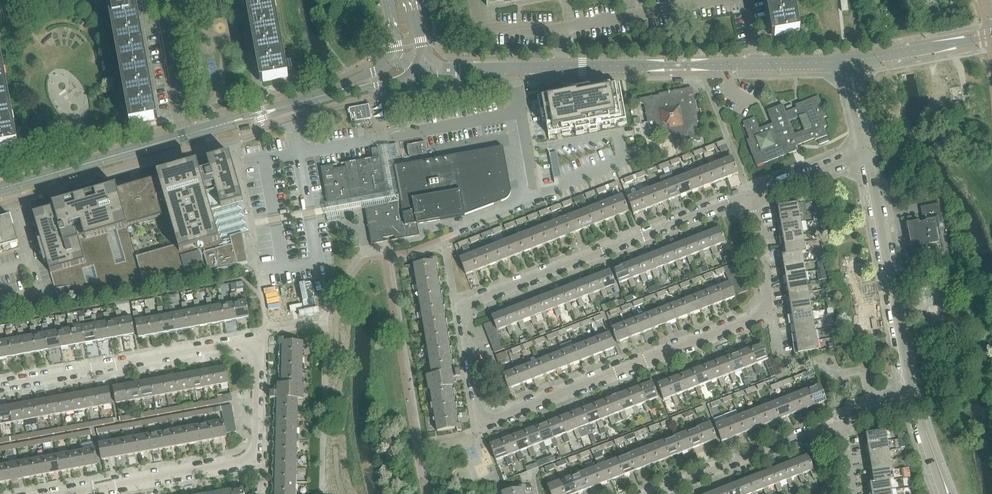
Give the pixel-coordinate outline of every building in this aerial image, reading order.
[(130,124),(155,120),(133,0),(107,0),(130,124)] [(263,82),(288,78),(288,77),(285,78),(271,0),(248,0),(263,82)] [(774,37),(799,32),(796,32),(791,0),(768,0),(774,37)] [(18,145),(0,43),(0,148),(18,145)] [(562,94),(538,98),(541,115),(545,114),(548,135),(549,135),(557,134),(562,133),(575,131),(575,132),(583,131),(597,129),(596,127),(626,121),(622,99),(621,95),(619,85),(610,87),(610,85),(602,87),(596,88),(590,89),(589,85),(580,86),(568,89),(568,90),(562,91),(561,91),(561,93),(562,93),(562,94)] [(659,94),(659,95),(639,99),(640,103),(643,104),(644,104),(648,123),(656,121),(657,129),(662,128),(663,131),(665,130),(666,135),(674,134),(676,142),(694,138),(694,140),(697,142),(701,141),(697,121),(699,121),(693,93),(690,94),(687,92),(686,89),(659,94)] [(827,136),(824,127),(827,126),(823,118),(826,117),(818,97),(801,103),(802,106),(786,112),(783,105),(767,111),(775,130),(761,135),(755,118),(743,123),(750,139),(747,141),(757,166),(797,150),(796,146),(815,139),(815,140),(827,136)] [(371,119),(369,105),(349,109),(352,122),(371,119)] [(428,154),(425,142),(408,145),(410,157),(428,154)] [(401,201),(405,226),(465,215),(512,196),(503,146),(454,155),(395,166),(401,201)] [(553,153),(550,153),(550,157),(554,179),(558,178),(561,177),(560,167),(557,152),(553,153)] [(368,159),(369,162),(373,183),(385,180),(384,176),(385,174),(383,173),(380,156),(368,159)] [(732,157),(720,162),(726,178),(738,174),(732,157)] [(248,263),(243,234),(249,232),(242,208),(241,205),(241,202),(237,204),(229,158),(208,164),(208,165),(194,169),(194,168),(162,177),(163,178),(163,179),(160,181),(159,179),(159,178),(33,215),(50,273),(52,278),(57,297),(143,282),(248,263)] [(345,163),(345,167),(346,167),(351,199),(363,197),(357,165),(358,165),(357,161),(345,163)] [(369,162),(358,165),(357,165),(363,197),(375,194),(373,183),(369,162)] [(720,162),(708,166),(715,183),(726,178),(720,162)] [(333,165),(321,167),(328,203),(351,199),(346,167),(345,167),(334,169),(333,165)] [(697,171),(703,187),(715,183),(708,166),(697,171)] [(703,187),(697,171),(685,175),(692,192),(703,187)] [(685,175),(674,180),(680,196),(692,192),(685,175)] [(674,180),(662,184),(668,200),(680,196),(674,180)] [(662,184),(651,189),(657,205),(668,200),(662,184)] [(651,189),(639,193),(645,209),(657,205),(651,189)] [(645,209),(639,193),(627,198),(634,214),(645,209)] [(610,200),(617,216),(628,212),(622,195),(610,200)] [(610,200),(599,204),(605,221),(617,216),(610,200)] [(401,201),(389,203),(395,236),(395,240),(408,238),(420,236),(417,224),(405,226),(401,201)] [(389,203),(377,205),(383,238),(384,238),(395,236),(389,203)] [(775,207),(776,217),(799,214),(798,203),(775,207)] [(923,221),(905,224),(912,259),(927,256),(927,255),(944,252),(939,224),(942,223),(939,203),(920,207),(923,221)] [(599,204),(587,209),(593,225),(605,221),(599,204)] [(383,238),(377,205),(369,207),(366,212),(368,224),(367,226),(369,227),(372,244),(384,242),(384,238),(383,238)] [(587,209),(576,213),(582,230),(593,225),(587,209)] [(576,213),(564,218),(570,234),(582,230),(576,213)] [(776,217),(778,227),(801,223),(799,214),(776,217)] [(20,249),(11,217),(0,220),(0,255),(20,249)] [(564,218),(552,222),(559,239),(570,234),(564,218)] [(552,222),(541,227),(547,243),(559,239),(552,222)] [(778,227),(780,237),(803,233),(801,223),(778,227)] [(541,227),(529,231),(536,248),(547,243),(541,227)] [(725,242),(720,228),(708,232),(713,247),(715,246),(722,243),(725,251),(730,249),(726,241),(725,242)] [(529,231),(518,236),(524,252),(536,248),(529,231)] [(696,237),(701,252),(703,251),(711,248),(714,256),(718,254),(715,246),(713,247),(708,232),(696,237)] [(780,237),(781,246),(804,243),(803,233),(780,237)] [(518,236),(506,240),(513,257),(524,252),(518,236)] [(696,237),(684,242),(690,256),(691,255),(699,253),(702,260),(706,259),(703,251),(701,252),(696,237)] [(513,257),(506,240),(495,245),(501,261),(513,257)] [(684,242),(672,246),(678,261),(680,260),(687,257),(690,265),(694,263),(691,255),(690,256),(684,242)] [(781,246),(783,256),(802,253),(806,253),(804,243),(781,246)] [(501,261),(495,245),(483,249),(489,266),(501,261)] [(672,246),(661,251),(666,265),(668,265),(675,262),(678,269),(683,268),(680,260),(678,261),(672,246)] [(483,249),(472,254),(478,270),(489,266),(483,249)] [(661,251),(649,255),(654,270),(656,269),(664,266),(667,274),(671,272),(668,265),(666,265),(661,251)] [(779,256),(781,267),(804,263),(802,253),(783,256),(779,256)] [(478,270),(472,254),(460,258),(466,275),(478,270)] [(734,261),(731,254),(723,257),(726,264),(734,261)] [(649,255),(637,260),(643,274),(644,274),(652,271),(655,278),(659,277),(656,269),(654,270),(649,255)] [(451,390),(455,389),(454,383),(450,384),(449,379),(461,377),(459,370),(452,372),(450,362),(454,361),(453,355),(449,355),(448,348),(452,347),(451,341),(447,341),(446,334),(450,333),(449,327),(445,328),(443,320),(447,319),(446,313),(442,314),(441,306),(445,306),(444,299),(440,300),(439,292),(443,292),(442,286),(438,286),(437,279),(441,278),(440,272),(436,272),(434,265),(438,264),(437,258),(427,260),(428,262),(414,264),(414,265),(415,265),(416,270),(415,270),(416,279),(418,279),(418,284),(417,284),(418,293),(420,292),(421,298),(419,298),(421,306),(422,306),(423,312),(422,312),(423,320),(424,320),(425,325),(424,326),(425,334),(427,334),(428,339),(426,340),(427,348),(429,348),(430,353),(428,353),(430,362),(431,361),(432,367),(431,367),(432,375),(426,376),(429,390),(432,390),(433,395),(431,395),(433,404),(434,404),(435,409),(434,409),(435,418),(437,417),(437,423),(436,423),(437,431),(457,428),(457,431),(462,431),(461,424),(457,425),(456,417),(459,417),(458,411),(454,411),(453,404),(457,403),(456,397),(452,397),(451,390)] [(637,260),(625,264),(631,279),(633,278),(640,275),(643,283),(647,281),(644,274),(643,274),(637,260)] [(737,269),(735,263),(724,268),(726,272),(725,272),(726,273),(737,269)] [(781,267),(782,277),(805,273),(804,263),(781,267)] [(631,279),(625,264),(613,269),(619,284),(628,280),(631,288),(636,286),(633,278),(631,279)] [(739,275),(737,269),(726,273),(728,279),(739,275)] [(603,290),(605,289),(612,286),(615,294),(620,292),(617,284),(615,285),(610,270),(598,275),(603,290)] [(782,277),(784,286),(807,282),(805,273),(782,277)] [(592,294),(593,293),(601,291),(604,298),(608,297),(605,289),(603,290),(598,275),(586,280),(592,294)] [(742,280),(739,275),(728,279),(729,282),(730,285),(742,280)] [(580,299),(581,298),(589,295),(592,303),(596,301),(593,293),(592,294),(586,280),(574,284),(580,299)] [(744,286),(742,280),(730,285),(732,290),(744,286)] [(729,282),(717,287),(723,302),(735,297),(735,296),(732,290),(730,285),(729,282)] [(784,286),(786,296),(809,292),(807,282),(784,286)] [(580,299),(574,284),(562,289),(568,303),(570,303),(577,300),(580,307),(584,306),(581,298),(580,299)] [(732,290),(735,296),(746,292),(744,286),(732,290)] [(717,287),(706,292),(711,306),(723,302),(717,287)] [(568,303),(562,289),(551,293),(556,308),(558,307),(565,304),(568,312),(573,310),(570,303),(568,303)] [(706,292),(694,296),(699,311),(711,306),(706,292)] [(786,296),(787,306),(810,302),(809,292),(786,296)] [(551,293),(539,298),(544,312),(546,312),(554,309),(557,316),(561,315),(558,307),(556,308),(551,293)] [(230,294),(232,303),(233,303),(237,320),(249,318),(246,300),(237,302),(235,294),(230,294)] [(221,305),(224,322),(237,320),(233,303),(232,303),(224,304),(223,296),(218,297),(220,305),(221,305)] [(682,301),(688,315),(699,311),(694,296),(682,301)] [(221,305),(220,305),(212,307),(211,298),(206,299),(208,307),(209,307),(212,325),(224,322),(221,305)] [(539,298),(527,302),(533,317),(534,316),(542,313),(545,321),(549,319),(546,312),(544,312),(539,298)] [(194,301),(195,310),(197,309),(200,327),(212,325),(209,307),(208,307),(200,309),(198,300),(194,301)] [(682,301),(670,305),(676,320),(688,315),(682,301)] [(527,302),(515,307),(521,321),(523,321),(530,318),(533,326),(537,324),(534,316),(533,317),(527,302)] [(787,306),(789,316),(812,312),(810,302),(787,306)] [(185,312),(188,329),(200,327),(197,309),(195,310),(188,311),(186,303),(182,303),(183,312),(185,312)] [(286,306),(288,312),(299,310),(298,304),(286,306)] [(185,312),(183,312),(176,313),(174,305),(169,306),(171,314),(172,314),(176,331),(188,329),(185,312)] [(670,305),(659,310),(664,324),(676,320),(670,305)] [(157,308),(159,316),(160,316),(163,333),(176,331),(172,314),(171,314),(163,315),(162,307),(157,308)] [(515,307),(504,312),(509,326),(511,325),(518,322),(521,330),(526,328),(523,321),(521,321),(515,307)] [(145,310),(147,319),(148,318),(151,336),(163,333),(160,316),(159,316),(151,318),(150,309),(145,310)] [(119,320),(122,337),(134,335),(130,317),(122,319),(121,310),(116,311),(118,320),(119,320)] [(659,310),(647,314),(652,329),(664,324),(659,310)] [(148,318),(147,319),(139,320),(137,311),(133,312),(134,321),(135,321),(139,338),(151,336),(148,318)] [(509,326),(504,312),(492,316),(493,321),(496,327),(497,331),(507,327),(510,335),(514,333),(511,325),(509,326)] [(789,316),(790,325),(813,321),(812,312),(789,316)] [(104,314),(105,322),(107,322),(110,339),(122,337),(119,320),(118,320),(110,321),(108,313),(104,314)] [(647,314),(635,319),(641,334),(652,329),(647,314)] [(94,324),(98,341),(110,339),(107,322),(105,322),(98,323),(96,315),(92,316),(93,324),(94,324)] [(94,324),(93,324),(85,326),(84,317),(79,318),(81,326),(82,326),(85,344),(98,341),(94,324)] [(67,320),(69,329),(70,328),(73,346),(85,344),(82,326),(81,326),(73,328),(72,319),(67,320)] [(623,323),(629,338),(641,334),(635,319),(623,323)] [(496,327),(493,321),(483,325),(486,331),(496,327)] [(790,325),(792,335),(815,331),(813,321),(790,325)] [(55,322),(56,331),(58,331),(61,348),(73,346),(70,328),(69,329),(61,330),(59,322),(55,322)] [(629,338),(623,323),(611,328),(617,343),(629,338)] [(42,325),(44,333),(45,333),(49,350),(61,348),(58,331),(56,331),(49,332),(47,324),(42,325)] [(30,327),(32,335),(33,335),(36,353),(49,350),(45,333),(44,333),(36,335),(35,326),(30,327)] [(496,327),(486,331),(488,336),(498,332),(497,331),(496,327)] [(18,329),(20,338),(21,337),(24,355),(36,353),(33,335),(32,335),(24,337),(23,328),(18,329)] [(9,340),(12,357),(24,355),(21,337),(20,338),(12,339),(10,331),(6,331),(7,340),(9,340)] [(817,341),(815,331),(792,335),(794,345),(817,341)] [(500,338),(498,332),(488,336),(490,342),(500,338)] [(597,338),(603,352),(615,348),(609,333),(597,338)] [(502,344),(500,338),(490,342),(492,347),(502,344)] [(586,342),(591,357),(603,352),(597,338),(586,342)] [(304,384),(301,384),(301,379),(302,379),(303,370),(301,370),(301,365),(303,365),(303,356),(301,356),(301,351),(303,351),(303,342),(283,342),(283,339),(279,339),(279,345),(283,345),(283,353),(279,353),(278,359),(282,359),(282,367),(278,367),(278,373),(282,373),(282,381),(278,381),(278,387),(282,387),(282,392),(270,392),(270,398),(278,399),(277,409),(273,409),(273,415),(277,415),(277,423),(273,423),(273,429),(277,429),(277,437),(273,436),(272,443),(276,443),(276,451),(272,451),(272,457),(276,457),(276,464),(272,464),(272,471),(276,471),(276,479),(272,479),(271,485),(275,485),(275,493),(271,493),(294,493),(294,491),(296,491),(296,482),(294,482),(294,477),(296,477),(296,468),(295,468),(295,463),(296,463),(297,454),(295,454),(295,449),(297,449),(297,440),(295,440),(295,435),(297,435),(297,426),(296,426),(296,421),(297,421),(298,412),(296,412),(296,407),(298,407),(298,399),(303,399),(304,384)] [(7,340),(0,341),(0,359),(12,357),(9,340),(7,340)] [(817,341),(794,345),(795,355),(818,351),(817,341)] [(574,347),(579,362),(591,357),(586,342),(574,347)] [(762,343),(750,348),(756,364),(757,364),(765,361),(768,369),(772,368),(769,359),(768,359),(762,343)] [(505,349),(502,344),(492,347),(495,353),(505,349)] [(574,347),(562,351),(568,366),(579,362),(574,347)] [(750,348),(738,353),(745,369),(746,368),(753,366),(757,374),(761,372),(757,364),(756,364),(750,348)] [(562,351),(550,356),(556,371),(568,366),(562,351)] [(508,358),(506,352),(496,356),(498,361),(507,358),(508,358)] [(738,353),(727,357),(733,373),(734,373),(742,370),(745,378),(749,377),(746,368),(745,369),(738,353)] [(550,356),(539,361),(544,375),(556,371),(550,356)] [(727,357),(715,361),(722,378),(723,377),(730,375),(733,383),(738,381),(734,373),(733,373),(727,357)] [(539,361),(527,365),(532,380),(544,375),(539,361)] [(715,361),(704,366),(710,382),(711,382),(719,379),(722,387),(726,386),(723,377),(722,378),(715,361)] [(527,365),(515,370),(521,384),(532,380),(527,365)] [(704,366),(692,370),(698,387),(700,386),(707,384),(710,392),(714,390),(711,382),(710,382),(704,366)] [(226,367),(213,369),(216,386),(229,384),(226,367)] [(216,386),(213,369),(200,371),(204,388),(216,386)] [(521,384),(515,370),(503,374),(509,389),(521,384)] [(692,370),(681,375),(687,391),(688,391),(695,388),(699,396),(703,395),(700,386),(698,387),(692,370)] [(204,388),(200,371),(188,373),(191,390),(204,388)] [(176,376),(179,393),(191,390),(188,373),(176,376)] [(681,375),(669,379),(675,396),(676,395),(684,393),(687,401),(691,399),(688,391),(687,391),(681,375)] [(176,376),(163,378),(166,395),(179,393),(176,376)] [(163,378),(151,380),(154,397),(166,395),(163,378)] [(675,396),(669,379),(657,384),(663,400),(672,397),(675,405),(680,404),(676,395),(675,396)] [(151,380),(139,382),(142,399),(154,397),(151,380)] [(139,382),(126,385),(129,402),(142,399),(139,382)] [(647,403),(648,402),(655,399),(658,407),(663,406),(659,397),(658,397),(652,382),(640,386),(647,403)] [(808,389),(814,406),(826,401),(820,385),(814,387),(812,383),(807,384),(809,389),(808,389)] [(129,402),(126,385),(114,387),(117,404),(129,402)] [(635,407),(636,407),(644,404),(647,412),(651,410),(648,402),(647,403),(640,386),(629,391),(635,407)] [(109,388),(96,390),(99,407),(112,405),(109,388)] [(796,394),(803,410),(814,406),(808,389),(796,394)] [(96,390),(83,393),(87,410),(99,407),(96,390)] [(624,411),(625,411),(632,408),(635,416),(640,415),(636,407),(635,407),(629,391),(617,395),(624,411)] [(83,393),(71,395),(74,412),(87,410),(83,393)] [(217,394),(218,399),(210,401),(211,405),(224,403),(222,393),(217,394)] [(232,402),(231,394),(223,396),(224,403),(232,402)] [(785,398),(791,415),(803,410),(796,394),(785,398)] [(59,397),(62,414),(74,412),(71,395),(59,397)] [(612,416),(613,416),(620,413),(624,421),(628,419),(625,411),(624,411),(617,395),(606,400),(612,416)] [(59,397),(46,399),(49,416),(62,414),(59,397)] [(791,415),(785,398),(773,403),(780,419),(791,415)] [(46,399),(34,402),(37,419),(49,416),(46,399)] [(601,420),(602,420),(609,417),(612,425),(616,424),(613,416),(612,416),(606,400),(594,404),(601,420)] [(34,402),(22,404),(25,421),(37,419),(34,402)] [(762,407),(768,424),(780,419),(773,403),(762,407)] [(9,406),(12,423),(25,421),(22,404),(9,406)] [(601,420),(594,404),(583,409),(589,425),(590,424),(597,422),(601,430),(605,428),(602,420),(601,420)] [(9,406),(0,408),(0,425),(12,423),(9,406)] [(762,407),(750,412),(756,428),(768,424),(762,407)] [(577,429),(579,429),(586,426),(589,434),(593,433),(590,424),(589,425),(583,409),(571,413),(577,429)] [(750,412),(739,416),(745,433),(756,428),(750,412)] [(566,434),(567,433),(574,431),(577,439),(582,437),(579,429),(577,429),(571,413),(560,418),(566,434)] [(739,416),(727,421),(733,437),(745,433),(739,416)] [(554,438),(555,438),(563,435),(566,443),(570,442),(567,433),(566,434),(560,418),(548,422),(554,438)] [(223,421),(211,423),(214,440),(226,438),(226,433),(225,428),(224,423),(223,421)] [(733,437),(727,421),(715,425),(722,442),(733,437)] [(543,443),(544,442),(551,440),(554,448),(559,446),(555,438),(554,438),(548,422),(536,427),(543,443)] [(198,425),(201,442),(214,440),(211,423),(198,425)] [(699,427),(705,444),(716,439),(710,423),(699,427)] [(198,425),(186,427),(189,444),(201,442),(198,425)] [(186,427),(174,430),(177,447),(189,444),(186,427)] [(543,443),(536,427),(525,431),(531,447),(532,447),(540,444),(543,452),(547,451),(544,442),(543,443)] [(687,432),(693,448),(705,444),(699,427),(687,432)] [(174,430),(161,432),(164,449),(177,447),(174,430)] [(525,431),(513,435),(520,452),(521,451),(528,449),(531,457),(535,455),(532,447),(531,447),(525,431)] [(864,445),(887,441),(886,431),(863,435),(864,445)] [(161,432),(149,434),(152,451),(164,449),(161,432)] [(676,436),(682,453),(693,448),(687,432),(676,436)] [(149,434),(136,436),(140,453),(152,451),(149,434)] [(513,435),(502,440),(508,456),(509,456),(516,453),(520,461),(524,460),(521,451),(520,452),(513,435)] [(124,439),(127,456),(140,453),(136,436),(124,439)] [(664,441),(670,457),(682,453),(676,436),(664,441)] [(124,439),(112,441),(115,458),(127,456),(124,439)] [(508,456),(502,440),(490,445),(496,461),(505,458),(508,466),(512,464),(509,456),(508,456)] [(115,458),(112,441),(99,443),(102,460),(115,458)] [(652,445),(659,462),(670,457),(664,441),(652,445)] [(866,454),(889,450),(887,441),(864,445),(866,454)] [(641,450),(647,466),(659,462),(652,445),(641,450)] [(95,448),(82,450),(85,467),(98,465),(95,448)] [(70,453),(73,470),(85,467),(82,450),(70,453)] [(641,450),(629,454),(636,471),(647,466),(641,450)] [(866,454),(868,464),(891,460),(889,450),(866,454)] [(70,453),(57,455),(60,472),(73,470),(70,453)] [(629,454),(618,459),(624,475),(636,471),(629,454)] [(45,457),(48,474),(60,472),(57,455),(45,457)] [(808,455),(796,460),(801,474),(803,474),(811,471),(814,478),(818,477),(815,469),(813,469),(808,455)] [(48,474),(45,457),(33,459),(36,477),(48,474)] [(33,459),(20,462),(23,479),(36,477),(33,459)] [(624,475),(618,459),(606,463),(612,479),(624,475)] [(796,460),(784,464),(789,479),(791,478),(799,475),(802,483),(806,481),(803,474),(801,474),(796,460)] [(868,464),(869,474),(892,470),(891,460),(868,464)] [(8,464),(11,481),(23,479),(20,462),(8,464)] [(606,463),(595,468),(601,484),(612,479),(606,463)] [(8,464),(0,465),(0,483),(11,481),(8,464)] [(784,464),(772,469),(778,483),(780,483),(787,480),(790,487),(794,486),(791,478),(789,479),(784,464)] [(595,468),(583,472),(589,488),(601,484),(595,468)] [(772,469),(760,474),(766,488),(768,487),(775,484),(778,492),(783,490),(780,483),(778,483),(772,469)] [(869,474),(871,483),(871,484),(890,480),(890,481),(894,480),(892,470),(869,474)] [(583,472),(571,477),(578,493),(589,488),(583,472)] [(749,478),(754,493),(756,492),(764,489),(765,493),(770,493),(768,487),(766,488),(760,474),(749,478)] [(560,481),(565,493),(575,493),(578,493),(571,477),(560,481)] [(752,493),(757,493),(756,492),(754,493),(749,478),(737,482),(737,483),(741,493),(750,493),(752,493)] [(869,493),(870,493),(892,490),(890,481),(890,480),(871,484),(871,483),(867,484),(869,493)] [(560,481),(548,486),(551,493),(565,493),(560,481)] [(737,483),(725,487),(728,493),(741,493),(737,483)] [(523,492),(527,492),(526,486),(516,487),(516,490),(502,492),(502,493),(504,492),(504,493),(523,493),(523,492)]
